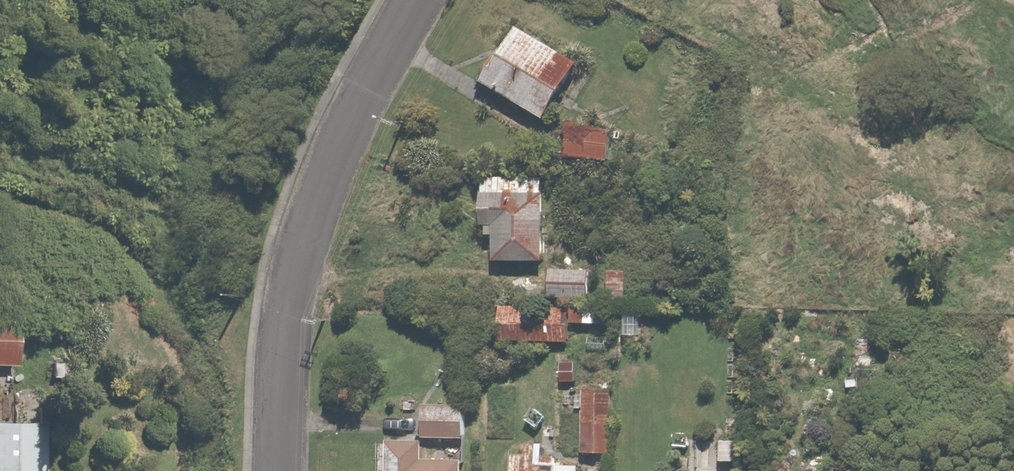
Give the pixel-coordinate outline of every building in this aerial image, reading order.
[(588,64),(525,26),(490,85),(553,123),(588,64)] [(616,127),(573,127),(573,157),(615,158),(616,127)] [(552,177),(490,175),(488,227),(494,227),(494,236),(501,236),(501,262),(550,264),(552,177)] [(595,268),(553,266),(552,296),(594,298),(595,268)] [(588,307),(506,305),(505,340),(588,342),(588,307)] [(24,365),(26,315),(0,314),(0,364),(24,365)] [(614,384),(588,383),(586,452),(612,453),(614,384)] [(429,404),(429,441),(396,441),(396,470),(472,470),(472,460),(455,460),(455,441),(470,441),(470,404),(429,404)] [(53,433),(46,433),(46,420),(0,420),(0,470),(53,470),(53,433)] [(517,454),(517,470),(587,470),(587,465),(571,464),(571,454),(549,453),(549,444),(534,444),(534,454),(517,454)]
